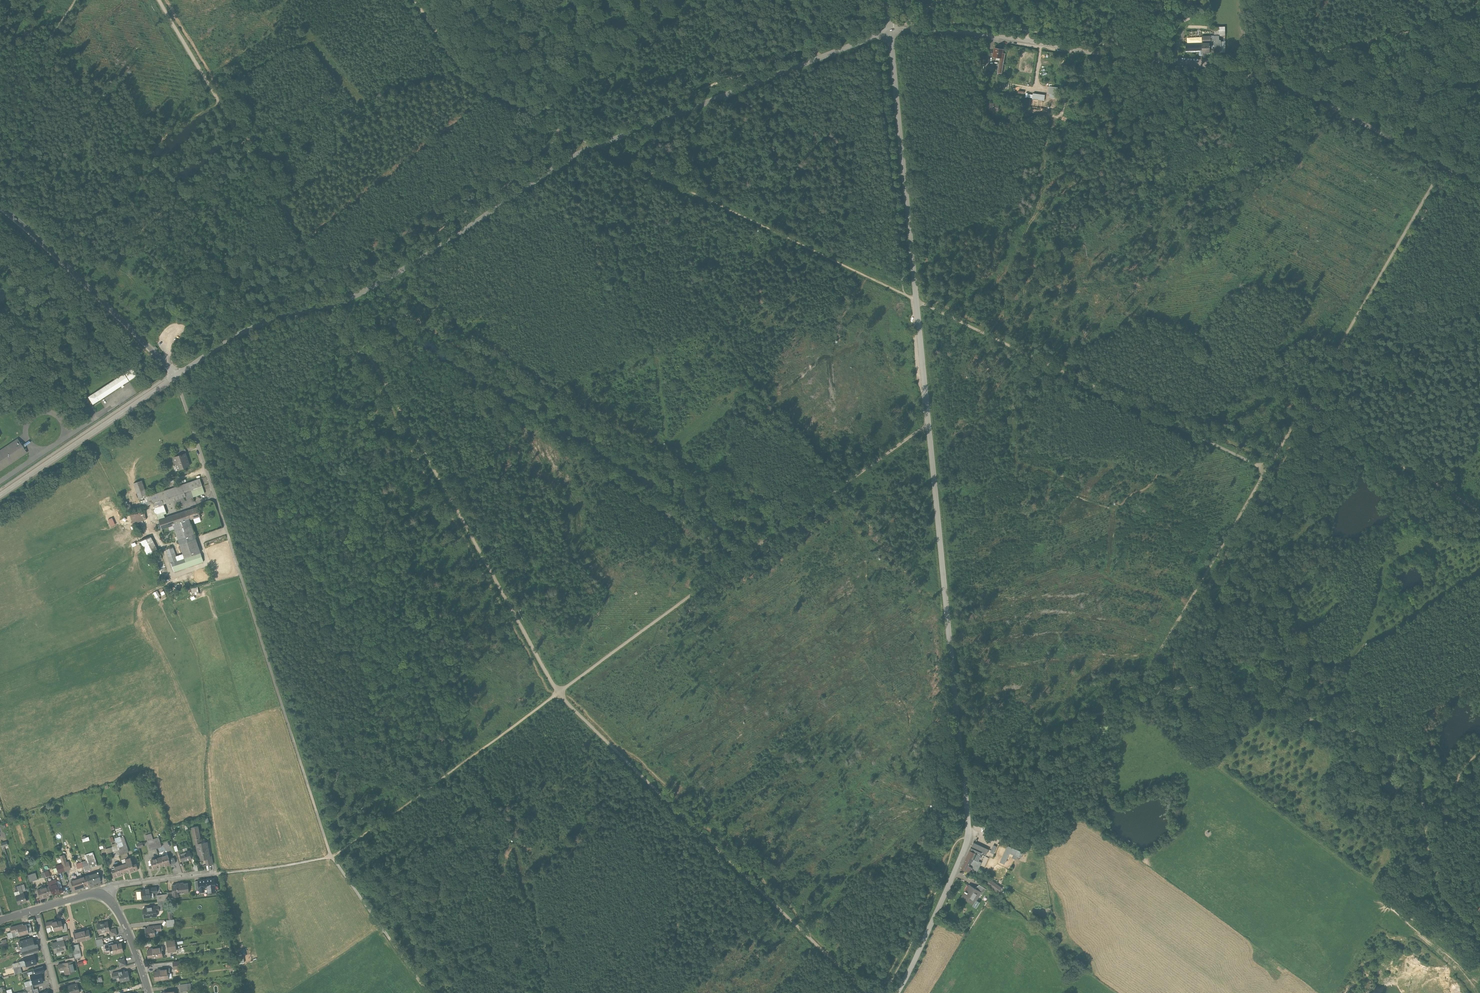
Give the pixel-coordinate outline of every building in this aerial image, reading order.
[(1202,44),(1186,44),(1186,52),(1199,52),(1199,55),(1200,56),(1202,56),(1203,55),(1203,53),(1221,53),(1221,42),(1219,42),(1219,36),(1214,36),(1214,40),(1211,40),(1211,36),(1202,37),(1202,44)] [(1003,49),(995,47),(993,56),(997,56),(996,59),(1000,60),(998,70),(1002,71),(1005,53),(1002,52),(1003,49)] [(1045,94),(1033,92),(1033,94),(1032,97),(1032,98),(1044,100),(1045,94)] [(999,104),(987,102),(986,108),(998,110),(999,104)] [(1376,268),(1380,270),(1385,258),(1381,256),(1376,268)] [(1356,293),(1352,304),(1358,306),(1362,295),(1356,293)] [(136,375),(132,368),(88,397),(93,404),(136,375)] [(18,440),(0,451),(0,470),(26,453),(18,440)] [(185,453),(174,457),(177,465),(176,465),(178,470),(190,465),(185,453)] [(868,479),(873,475),(869,470),(864,474),(868,479)] [(863,475),(857,479),(860,484),(866,481),(863,475)] [(143,481),(133,484),(138,502),(144,500),(148,499),(143,481)] [(201,493),(198,483),(148,499),(144,500),(146,508),(153,506),(158,520),(171,516),(167,503),(201,493)] [(171,564),(173,571),(205,560),(192,522),(203,518),(199,506),(157,520),(161,530),(174,525),(186,558),(171,564)] [(142,509),(128,513),(131,523),(145,519),(142,509)] [(139,543),(146,558),(160,551),(152,536),(139,543)] [(1165,636),(1170,624),(1164,622),(1159,633),(1165,636)] [(196,844),(198,844),(197,839),(200,839),(198,826),(192,828),(195,845),(196,844)] [(989,849),(973,842),(971,847),(982,852),(987,854),(989,849)] [(198,844),(196,844),(199,860),(205,859),(209,858),(209,857),(206,844),(201,845),(201,843),(198,844)] [(1008,846),(1002,859),(1005,861),(1012,847),(1008,846)] [(971,847),(961,869),(962,869),(972,874),(974,870),(972,869),(973,868),(972,867),(976,860),(978,861),(982,852),(971,847)] [(190,851),(180,854),(182,862),(192,859),(190,851)] [(168,855),(159,858),(162,866),(166,864),(166,866),(174,864),(172,859),(169,860),(168,855)] [(86,856),(81,858),(82,862),(83,867),(89,865),(90,868),(97,865),(95,858),(87,860),(86,856)] [(159,858),(151,861),(152,865),(149,866),(151,871),(159,868),(158,867),(162,866),(159,858)] [(132,861),(123,864),(126,872),(127,872),(128,873),(138,870),(136,864),(133,865),(132,861)] [(62,864),(56,866),(58,873),(64,871),(62,864)] [(123,864),(112,868),(115,877),(122,875),(122,873),(126,872),(123,864)] [(86,876),(89,884),(91,884),(91,885),(101,882),(98,872),(97,873),(86,876)] [(27,875),(30,882),(37,880),(35,873),(27,875)] [(86,876),(78,879),(81,889),(87,886),(87,885),(89,884),(86,876)] [(81,889),(78,879),(71,881),(74,891),(81,889)] [(214,879),(198,881),(199,890),(200,890),(200,892),(204,891),(204,889),(208,889),(208,893),(216,892),(214,879)] [(1002,888),(990,879),(987,884),(998,893),(1002,888)] [(58,882),(58,881),(57,882),(56,880),(47,882),(49,886),(51,894),(55,893),(56,895),(63,892),(62,888),(60,884),(60,883),(59,882),(58,882)] [(176,885),(172,885),(173,892),(173,897),(174,897),(178,897),(178,894),(189,893),(188,884),(183,884),(183,883),(176,884),(176,885)] [(977,889),(971,885),(967,893),(965,891),(962,897),(974,904),(981,892),(981,891),(977,889)] [(986,888),(980,885),(977,889),(981,891),(981,892),(983,893),(986,888)] [(42,894),(39,895),(40,899),(48,897),(47,895),(51,894),(49,886),(40,889),(42,894)] [(141,891),(137,892),(138,899),(142,899),(154,898),(153,893),(157,893),(157,888),(144,889),(144,891),(141,891)] [(26,902),(24,894),(16,897),(18,904),(26,902)] [(146,908),(146,909),(143,910),(144,918),(156,917),(156,913),(155,913),(155,910),(159,910),(158,907),(148,908),(148,907),(146,908)] [(53,929),(54,931),(63,929),(62,924),(61,921),(55,922),(55,921),(45,923),(46,928),(50,927),(51,930),(53,929)] [(109,930),(107,922),(97,924),(99,933),(105,932),(105,931),(109,930),(109,931),(109,930)] [(13,937),(32,932),(30,924),(20,926),(20,925),(10,928),(13,937)] [(151,927),(151,928),(145,929),(146,937),(155,936),(154,930),(157,930),(157,931),(161,930),(161,926),(151,927)] [(85,930),(73,933),(76,942),(91,939),(89,930),(86,931),(85,930)] [(34,945),(32,938),(19,942),(21,952),(38,947),(37,944),(34,945)] [(52,943),(55,953),(66,950),(63,940),(52,943)] [(177,951),(176,944),(174,944),(173,940),(167,942),(167,946),(168,946),(169,952),(177,951)] [(123,951),(121,943),(116,945),(115,943),(105,946),(106,950),(110,949),(111,954),(123,951)] [(79,945),(72,947),(74,957),(75,960),(82,959),(79,945)] [(23,957),(34,954),(39,952),(38,947),(21,952),(23,957)] [(147,951),(148,959),(162,957),(162,952),(163,951),(163,947),(153,948),(153,950),(147,951)] [(35,960),(34,954),(23,957),(26,966),(36,964),(35,960)] [(126,965),(124,959),(118,960),(120,967),(126,965)] [(63,964),(58,965),(59,969),(64,968),(65,974),(75,972),(72,962),(72,961),(69,962),(63,964)] [(45,973),(43,966),(34,969),(35,971),(32,972),(33,974),(30,975),(31,980),(24,982),(25,987),(31,985),(31,986),(43,983),(42,978),(41,974),(45,973)] [(160,970),(160,971),(154,972),(155,980),(168,978),(168,974),(170,973),(170,968),(160,970)] [(128,971),(122,973),(122,971),(112,974),(113,978),(120,977),(121,982),(130,980),(128,971)] [(69,992),(79,992),(77,983),(67,986),(69,992)]
